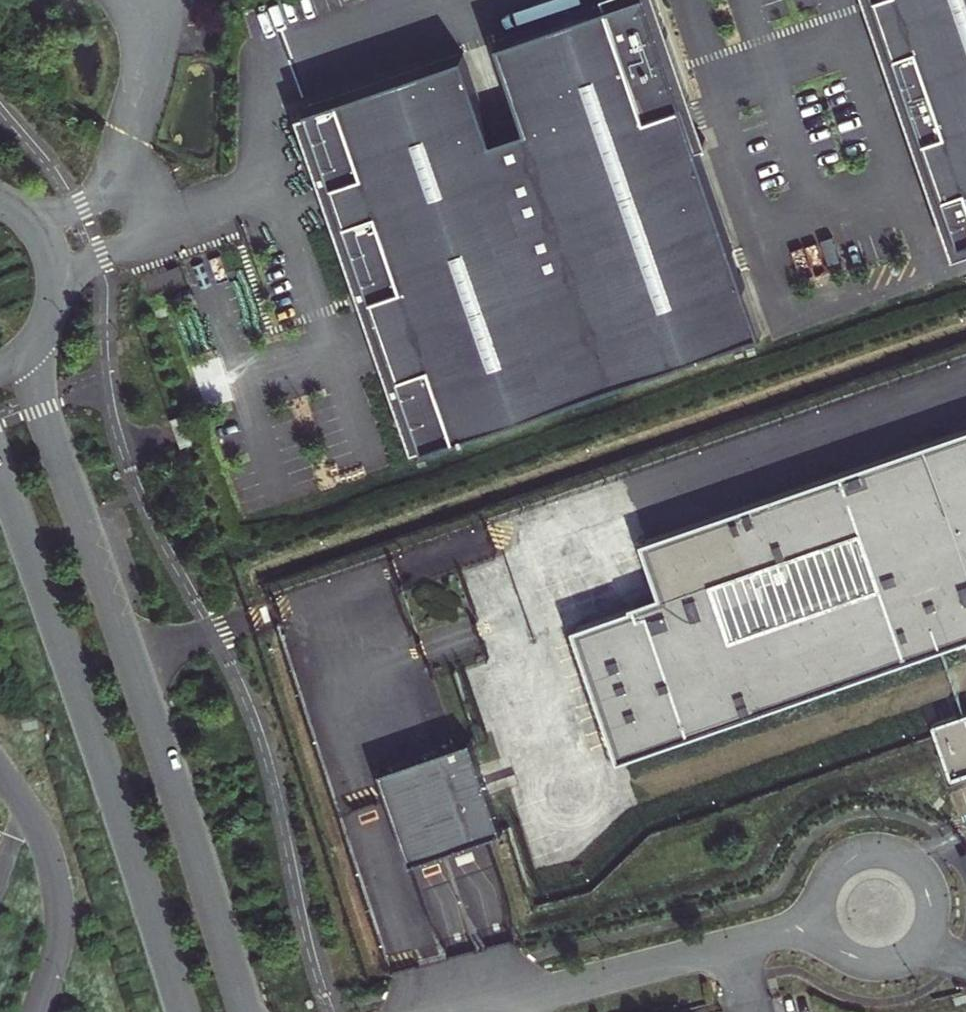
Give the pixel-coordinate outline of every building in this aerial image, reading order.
[(300,118),(324,186),(331,184),(343,220),(336,222),(363,300),(370,297),(397,372),(389,375),(413,442),(411,443),(412,448),(422,444),(424,448),(761,330),(695,144),(705,141),(703,137),(702,137),(695,140),(682,103),(689,100),(654,0),(603,0),(604,2),(495,40),(524,124),(492,135),(462,51),(304,107),(305,111),(296,114),(298,119),(300,118)] [(884,52),(892,49),(874,0),(866,0),(884,52)] [(892,49),(884,52),(915,139),(922,137),(941,190),(933,193),(953,250),(965,246),(965,0),(874,0),(892,49)] [(689,100),(682,103),(695,140),(702,137),(689,100)] [(922,137),(915,139),(933,193),(941,190),(922,137)] [(331,184),(324,186),(336,222),(343,220),(331,184)] [(370,297),(363,300),(389,375),(397,372),(370,297)] [(183,413),(170,417),(181,446),(193,442),(183,413)] [(584,629),(624,748),(938,642),(965,633),(965,425),(636,535),(659,604),(584,629)] [(934,722),(938,732),(952,774),(965,770),(965,711),(962,713),(934,722)] [(468,738),(378,769),(409,858),(499,827),(468,738)]
